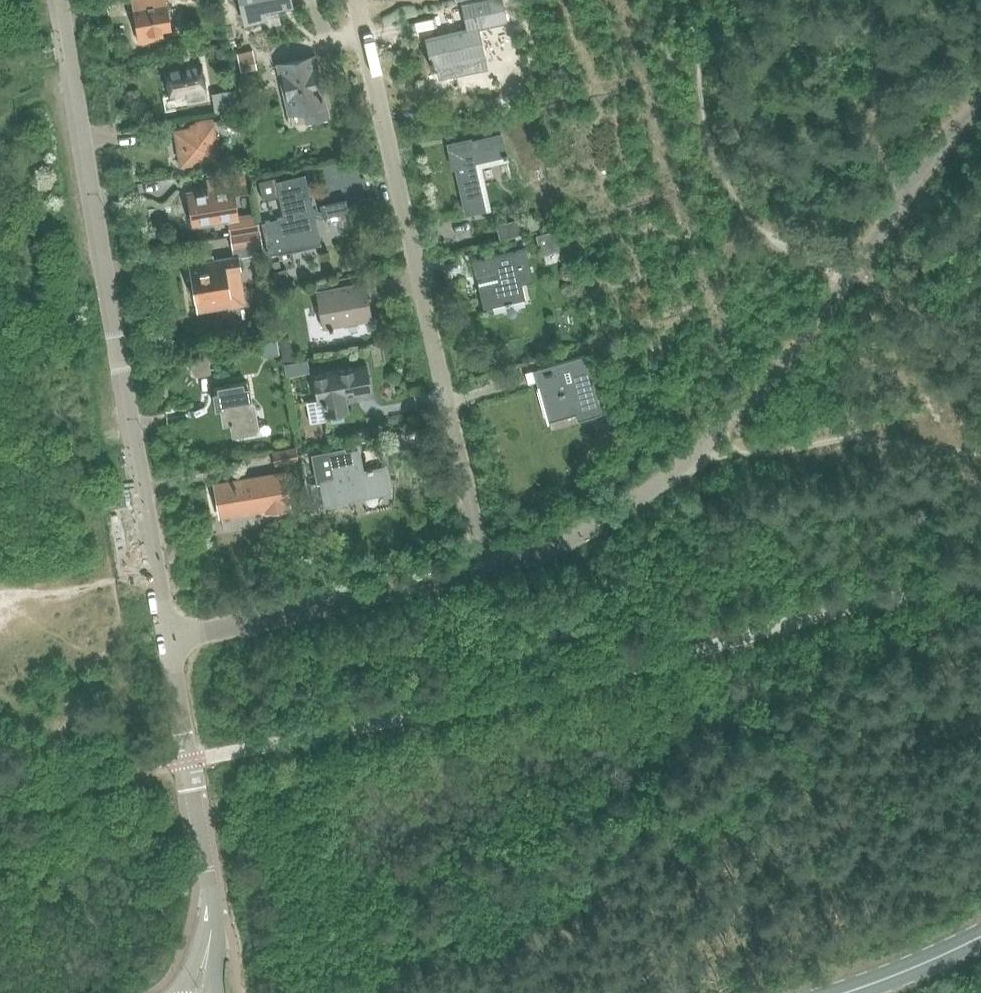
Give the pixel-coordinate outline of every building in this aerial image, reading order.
[(166,0),(132,0),(139,42),(163,38),(163,30),(171,29),(166,0)] [(245,24),(267,19),(265,12),(294,5),(293,0),(239,0),(245,24)] [(485,56),(481,41),(477,24),(493,21),(490,2),(462,8),(467,29),(426,37),(430,58),(428,58),(430,68),(485,56)] [(226,44),(216,46),(218,57),(228,56),(226,44)] [(237,53),(241,72),(257,69),(253,50),(237,53)] [(314,56),(290,62),(277,65),(287,112),(302,109),(305,121),(327,116),(314,56)] [(207,96),(201,62),(164,69),(169,97),(186,94),(187,100),(207,96)] [(214,113),(239,109),(236,89),(211,93),(214,113)] [(234,111),(219,113),(221,127),(236,125),(234,111)] [(189,123),(190,129),(175,131),(180,165),(220,158),(213,118),(195,121),(195,122),(189,123)] [(471,139),(471,138),(447,144),(453,167),(455,167),(465,213),(490,208),(481,166),(508,160),(502,132),(471,139)] [(275,176),(258,180),(262,200),(278,196),(282,217),(261,222),(268,256),(321,244),(304,173),(276,180),(275,176)] [(209,188),(187,192),(190,208),(193,225),(227,219),(229,235),(258,230),(260,231),(257,211),(236,214),(233,194),(247,191),(244,175),(208,180),(209,188)] [(319,204),(322,217),(348,212),(345,199),(319,204)] [(526,218),(497,228),(502,242),(530,232),(526,218)] [(206,261),(189,264),(189,266),(191,277),(192,285),(194,299),(197,312),(215,309),(213,297),(231,294),(230,293),(228,279),(227,271),(239,269),(241,269),(239,257),(263,253),(261,236),(260,231),(258,230),(229,235),(233,257),(213,260),(212,256),(205,257),(205,259),(206,261)] [(556,232),(536,236),(540,255),(560,250),(556,232)] [(514,251),(472,261),(483,309),(525,299),(521,283),(533,280),(525,248),(514,251)] [(286,268),(272,271),(275,284),(288,281),(286,268)] [(316,291),(322,328),(371,319),(365,282),(316,291)] [(277,339),(259,342),(261,357),(279,354),(277,339)] [(289,342),(279,344),(282,356),(291,355),(289,342)] [(583,356),(536,369),(541,385),(537,386),(547,422),(548,422),(546,418),(574,410),(577,421),(601,414),(597,399),(594,400),(583,358),(583,356)] [(307,360),(297,362),(300,374),(309,372),(307,360)] [(316,401),(306,403),(309,423),(332,419),(332,422),(344,419),(343,413),(349,412),(346,395),(371,390),(369,378),(367,365),(312,375),(314,387),(316,401)] [(252,401),(251,398),(249,386),(244,387),(242,381),(217,386),(217,391),(213,391),(215,406),(220,405),(223,421),(229,420),(230,423),(231,423),(233,433),(257,429),(256,427),(259,427),(254,400),(252,401)] [(272,450),(273,458),(274,465),(299,461),(296,446),(272,450)] [(320,479),(325,504),(390,491),(385,467),(372,469),(372,467),(367,468),(367,470),(362,471),(358,450),(329,456),(333,477),(320,479)] [(291,506),(285,472),(214,484),(220,516),(264,508),(265,514),(290,510),(290,506),(291,506)]
